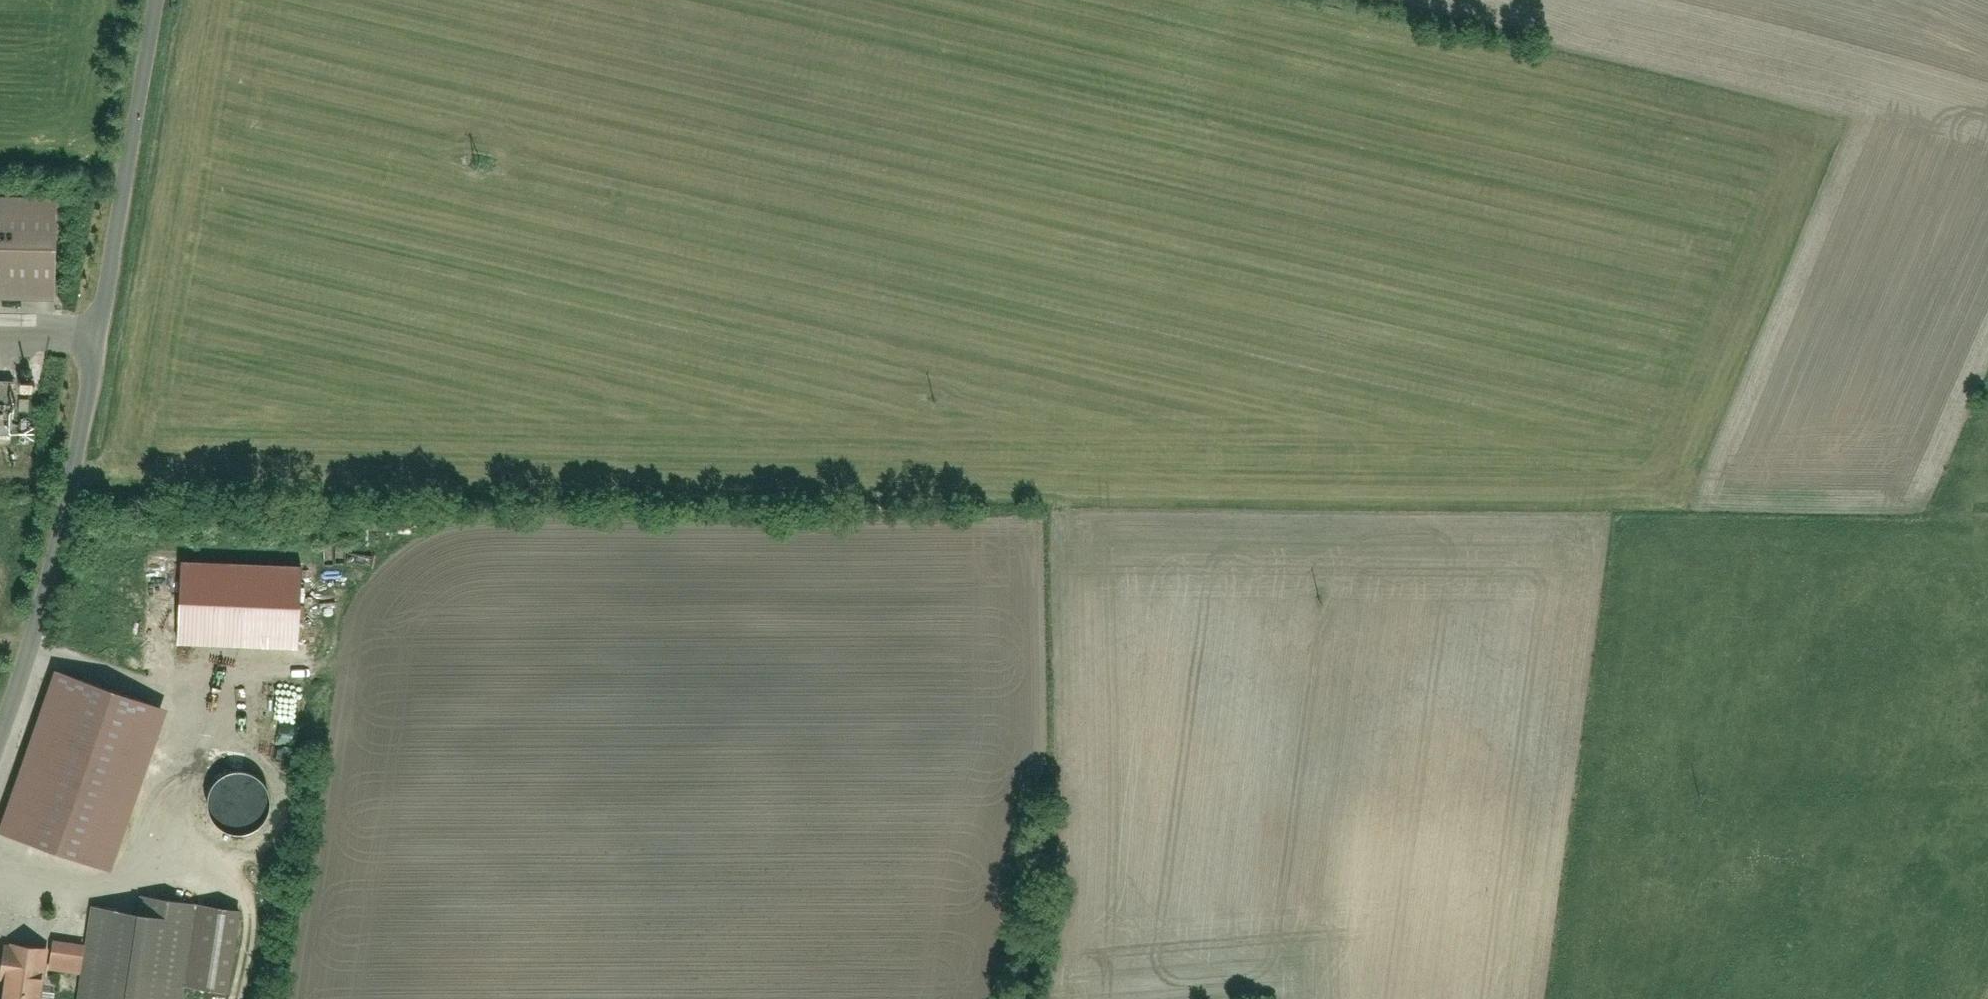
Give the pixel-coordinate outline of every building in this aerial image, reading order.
[(56,302),(58,205),(0,204),(0,300),(56,302)] [(14,436),(16,384),(0,384),(0,436),(14,436)] [(57,678),(52,708),(160,724),(165,694),(57,678)] [(97,833),(106,775),(142,780),(149,734),(34,716),(18,821),(97,833)] [(75,867),(80,834),(0,820),(0,854),(75,867)] [(198,910),(92,895),(84,950),(79,979),(77,998),(185,998),(198,910)] [(54,994),(42,992),(45,974),(79,979),(84,950),(8,939),(7,951),(0,950),(0,982),(0,983),(0,998),(53,998),(54,994)]
